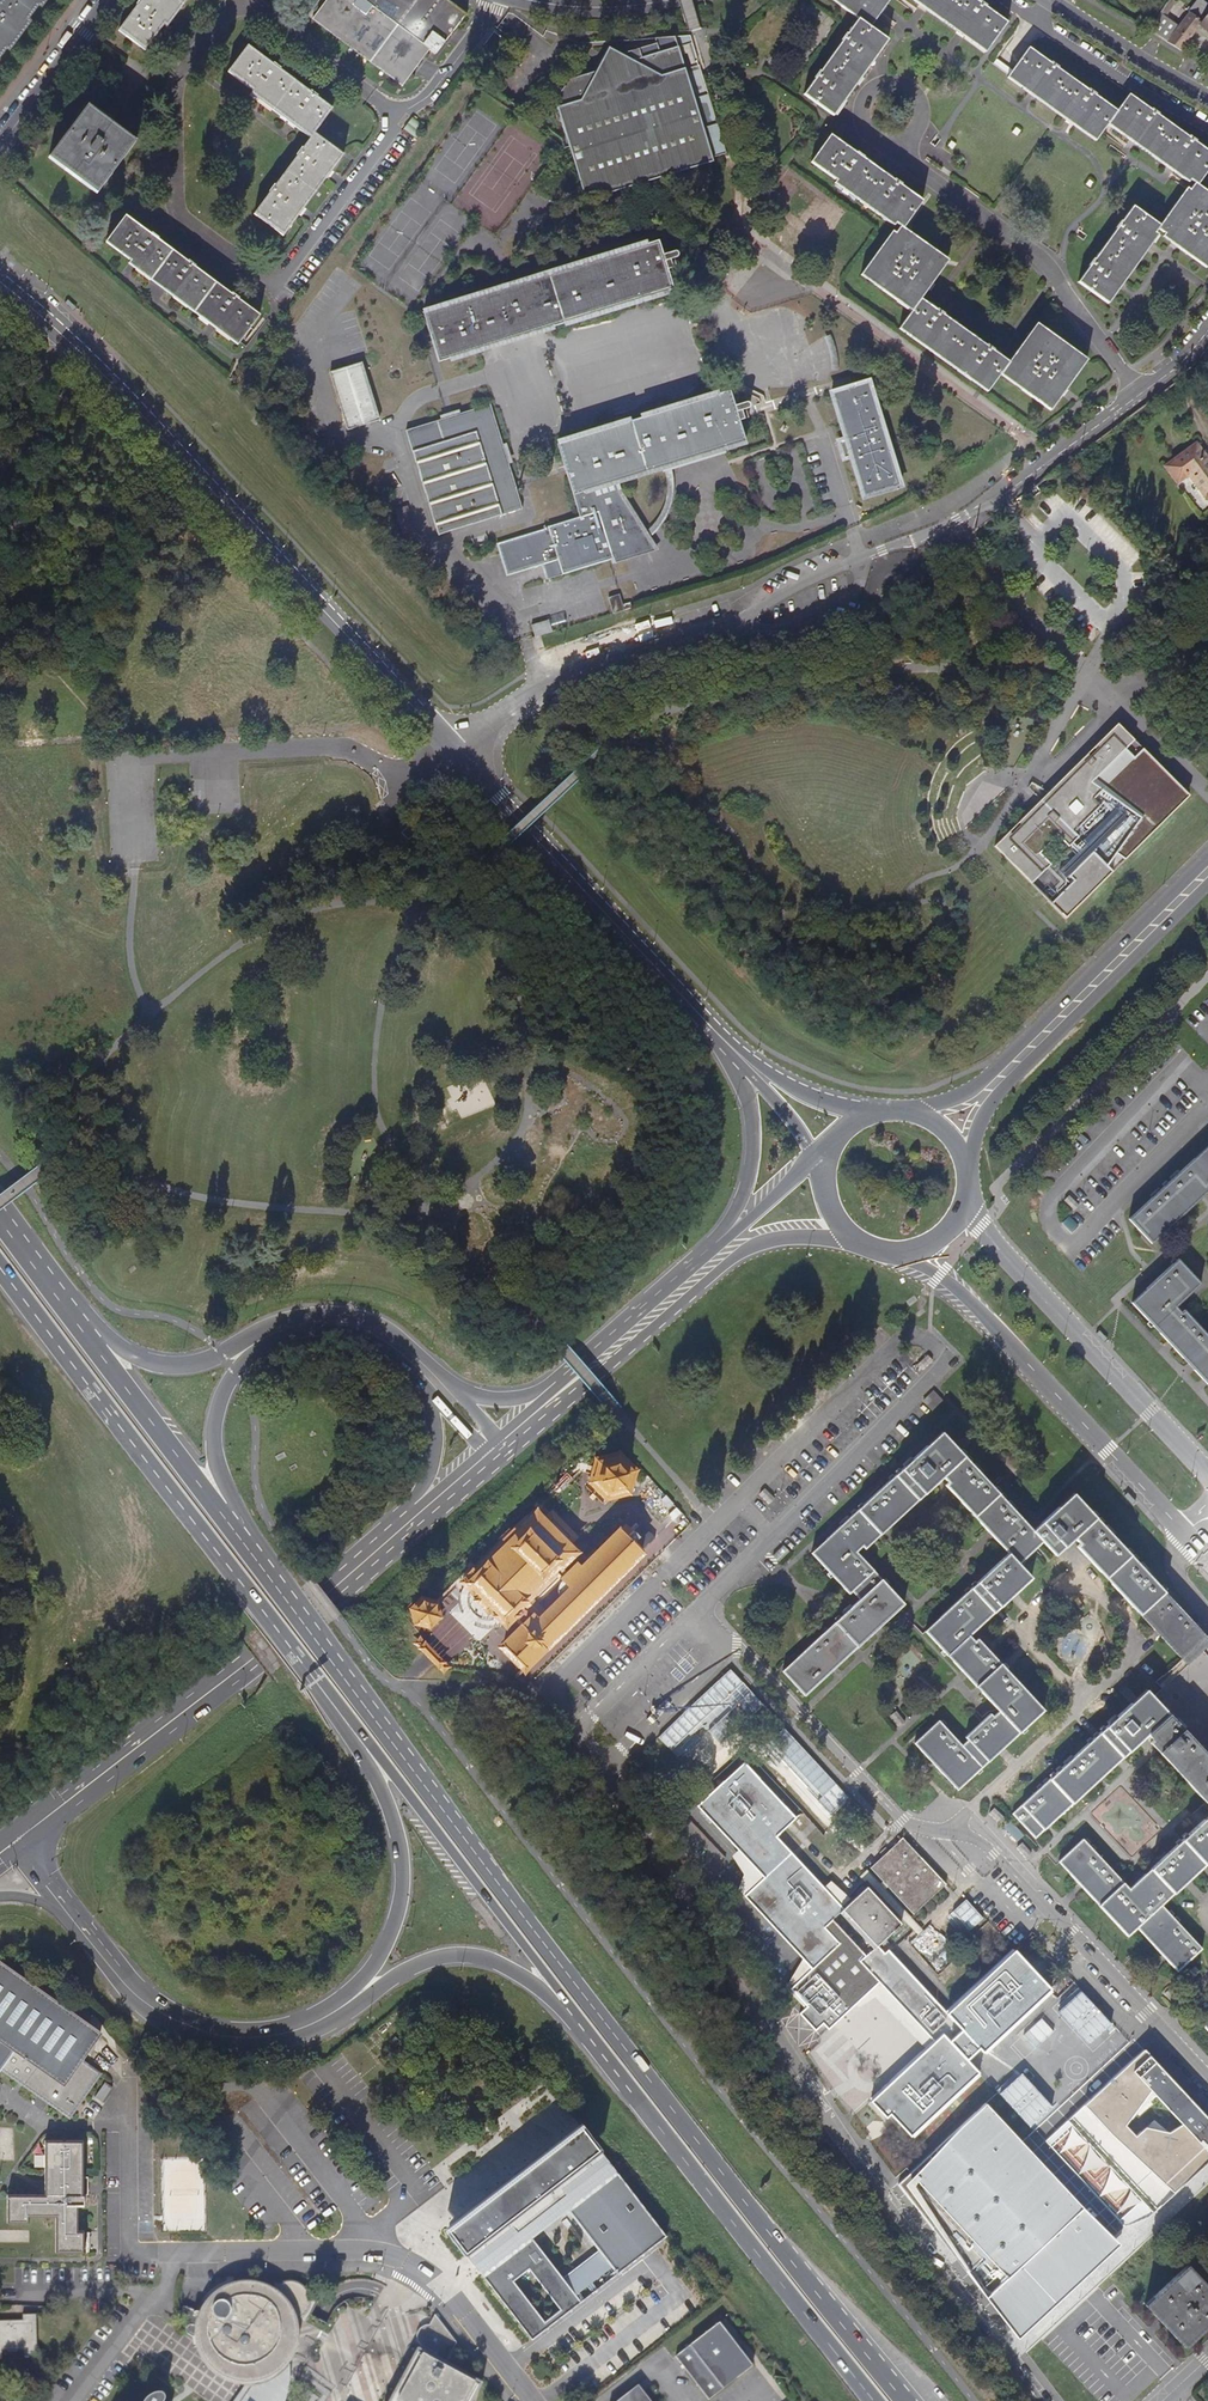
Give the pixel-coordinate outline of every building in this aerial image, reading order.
[(40,0),(0,0),(0,54),(40,0)] [(121,28),(129,34),(127,37),(137,45),(140,42),(147,48),(183,0),(141,0),(121,28)] [(313,19),(402,86),(430,50),(436,54),(466,14),(447,0),(327,0),(313,19)] [(844,3),(842,6),(858,18),(804,94),(831,114),(886,38),(868,25),(882,5),(885,7),(890,0),(840,0),(844,3)] [(987,49),(1007,22),(976,0),(919,0),(987,49)] [(1202,0),(1199,0),(1179,26),(1166,18),(1176,3),(1171,0),(1169,0),(1149,31),(1175,47),(1181,51),(1200,27),(1207,33),(1207,5),(1202,0)] [(676,37),(655,38),(656,44),(621,54),(609,47),(596,71),(569,79),(555,99),(570,145),(587,199),(650,181),(652,180),(714,162),(712,157),(725,153),(698,65),(685,68),(676,37)] [(312,135),(254,214),(281,234),(341,153),(314,133),(333,109),(248,45),(228,72),(312,135)] [(1078,281),(1105,301),(1158,228),(1178,243),(1177,247),(1203,266),(1207,259),(1207,192),(1198,185),(1207,170),(1207,151),(1128,93),(1116,111),(1029,47),(1010,73),(1098,138),(1110,121),(1195,183),(1180,204),(1177,202),(1160,225),(1133,206),(1078,281)] [(931,75),(924,84),(932,90),(939,81),(931,75)] [(83,179),(99,191),(106,182),(104,180),(125,151),(128,153),(134,144),(118,133),(120,129),(97,112),(95,115),(85,108),(78,118),(81,120),(61,148),(58,146),(51,155),(67,167),(65,170),(81,182),(83,179)] [(883,290),(897,301),(900,298),(914,308),(912,312),(902,326),(989,388),(1001,371),(1023,386),(1021,389),(1047,408),(1062,387),(1066,390),(1085,363),(1063,346),(1064,343),(1039,325),(1023,347),(1020,345),(1008,362),(921,299),(945,264),(924,248),(926,245),(903,228),(922,201),(833,136),(828,144),(824,142),(816,154),(819,156),(814,164),(901,226),(886,247),(883,245),(864,271),(885,287),(883,290)] [(110,244),(240,342),(260,316),(129,217),(124,225),(120,222),(112,233),(116,236),(110,244)] [(424,313),(436,353),(439,361),(673,289),(658,240),(424,313)] [(362,362),(331,371),(348,429),(361,425),(380,419),(366,376),(362,362)] [(1207,378),(1207,372),(1204,368),(1196,375),(1203,383),(1207,378)] [(832,392),(846,439),(840,441),(845,457),(851,455),(864,497),(901,486),(869,381),(854,385),(832,392)] [(573,494),(581,517),(548,527),(549,528),(498,544),(501,554),(508,575),(543,564),(558,559),(563,574),(592,565),(614,559),(615,563),(639,556),(632,535),(644,531),(630,509),(630,506),(628,506),(619,490),(616,481),(662,467),(723,448),(745,441),(739,421),(743,419),(740,409),(745,408),(752,406),(753,404),(753,403),(753,402),(752,401),(750,400),(748,401),(734,405),(729,390),(558,443),(565,465),(567,471),(573,494)] [(520,499),(491,404),(438,420),(407,429),(411,443),(413,450),(438,535),(523,509),(520,499)] [(1207,499),(1207,498),(1207,458),(1197,443),(1166,466),(1179,484),(1189,476),(1207,499)] [(725,453),(723,448),(662,467),(664,472),(725,453)] [(1054,473),(1029,491),(1035,498),(1059,480),(1054,473)] [(655,551),(644,531),(632,535),(639,556),(655,551)] [(558,559),(543,564),(548,579),(563,574),(558,559)] [(609,597),(614,613),(621,611),(631,608),(630,603),(623,605),(620,594),(609,597)] [(536,637),(553,632),(549,620),(532,625),(536,637)] [(1117,724),(997,847),(1068,916),(1191,795),(1117,724)] [(400,831),(391,840),(400,850),(411,840),(408,837),(414,832),(407,825),(400,831)] [(1171,1227),(1207,1193),(1207,1147),(1130,1220),(1153,1244),(1171,1227)] [(1185,1311),(1182,1312),(1177,1307),(1201,1284),(1179,1260),(1133,1302),(1170,1343),(1207,1384),(1207,1335),(1185,1311)] [(1098,1331),(1095,1334),(1102,1342),(1106,1339),(1098,1331)] [(932,1411),(943,1400),(935,1391),(924,1402),(932,1411)] [(783,1672),(806,1696),(831,1673),(837,1668),(855,1650),(874,1633),(881,1627),(905,1604),(879,1576),(857,1552),(863,1547),(866,1549),(885,1532),(898,1520),(900,1518),(903,1515),(916,1503),(935,1486),(944,1477),(949,1483),(947,1486),(953,1493),(961,1502),(970,1511),(973,1514),(975,1517),(990,1532),(992,1535),(995,1538),(1010,1554),(976,1585),(940,1618),(930,1627),(926,1632),(927,1633),(963,1672),(965,1674),(968,1678),(980,1690),(992,1703),(1000,1712),(994,1717),(992,1714),(985,1720),(966,1737),(969,1741),(963,1746),(940,1721),(930,1730),(915,1744),(930,1760),(953,1785),(959,1791),(999,1754),(1003,1750),(1006,1747),(1045,1711),(1004,1667),(979,1639),(976,1642),(970,1636),(980,1627),(999,1610),(1017,1593),(1033,1578),(1020,1564),(1044,1542),(1057,1556),(1061,1552),(1065,1548),(1075,1539),(1080,1544),(1077,1547),(1093,1563),(1122,1595),(1130,1603),(1157,1632),(1162,1638),(1182,1659),(1187,1665),(1207,1647),(1207,1637),(1074,1493),(1069,1499),(1042,1523),(1039,1527),(1035,1530),(1034,1531),(1025,1522),(1000,1494),(957,1448),(943,1433),(893,1478),(862,1507),(859,1510),(813,1553),(826,1568),(827,1569),(850,1595),(853,1592),(856,1596),(860,1600),(854,1606),(834,1625),(798,1658),(783,1672)] [(595,1461),(590,1484),(608,1503),(633,1494),(641,1470),(621,1452),(595,1461)] [(1131,1504),(1135,1501),(1127,1493),(1124,1496),(1131,1504)] [(488,1610),(493,1605),(500,1612),(496,1615),(506,1625),(516,1615),(515,1614),(525,1605),(539,1618),(538,1617),(535,1617),(533,1618),(532,1618),(531,1619),(503,1647),(524,1668),(655,1539),(640,1524),(633,1531),(627,1537),(620,1530),(587,1563),(575,1552),(569,1546),(578,1537),(551,1511),(543,1519),(536,1513),(511,1538),(513,1540),(477,1576),(472,1572),(463,1581),(472,1591),(476,1588),(482,1594),(477,1599),(488,1610)] [(626,1524),(620,1530),(627,1537),(633,1531),(626,1524)] [(780,1562),(791,1551),(780,1541),(770,1552),(780,1562)] [(423,1602),(415,1609),(418,1621),(429,1624),(437,1616),(434,1605),(423,1602)] [(1154,1697),(1147,1690),(1128,1708),(1098,1735),(1083,1750),(1005,1822),(1011,1829),(1020,1821),(1021,1823),(1024,1826),(1036,1839),(1045,1831),(1052,1824),(1063,1815),(1095,1784),(1098,1781),(1102,1778),(1120,1761),(1139,1743),(1148,1735),(1153,1741),(1150,1744),(1155,1749),(1158,1752),(1207,1805),(1207,1755),(1154,1697)] [(837,1902),(835,1900),(777,1837),(788,1827),(793,1822),(796,1818),(745,1763),(698,1806),(765,1878),(745,1896),(784,1939),(812,1969),(839,1944),(824,1927),(840,1913),(844,1910),(840,1905),(837,1902)] [(1195,1828),(1182,1840),(1180,1842),(1129,1889),(1123,1882),(1084,1839),(1059,1862),(1079,1883),(1085,1890),(1128,1937),(1138,1928),(1163,1956),(1177,1971),(1202,1948),(1162,1905),(1187,1883),(1190,1879),(1203,1867),(1207,1863),(1207,1816),(1195,1828)] [(914,1849),(903,1838),(891,1849),(871,1868),(877,1875),(884,1881),(889,1887),(914,1914),(947,1884),(914,1849)] [(835,1900),(837,1902),(840,1905),(861,1886),(867,1880),(868,1881),(913,1930),(890,1952),(895,1958),(903,1950),(909,1945),(924,1931),(918,1925),(886,1890),(889,1887),(884,1881),(881,1884),(874,1877),(867,1870),(857,1879),(846,1890),(835,1900)] [(868,1887),(844,1910),(877,1946),(902,1924),(868,1887)] [(840,1913),(874,1949),(877,1946),(844,1910),(840,1913)] [(895,1958),(890,1952),(888,1950),(885,1954),(877,1946),(874,1949),(861,1962),(876,1978),(935,2042),(872,2101),(886,2117),(891,2114),(911,2136),(979,2074),(967,2061),(980,2049),(983,2052),(1051,1989),(1030,1966),(1015,1950),(947,2014),(895,1958)] [(82,2058),(97,2036),(0,1968),(0,2040),(12,2048),(0,2067),(0,2069),(39,2097),(52,2106),(70,2118),(102,2072),(82,2058)] [(1147,2217),(1207,2160),(1207,2118),(1145,2049),(1047,2141),(1126,2227),(1147,2217)] [(1018,2337),(1120,2243),(987,2103),(900,2183),(1018,2337)] [(665,2235),(582,2128),(449,2232),(533,2338),(665,2235)] [(7,2195),(8,2223),(29,2223),(29,2217),(55,2217),(56,2252),(84,2252),(83,2230),(78,2230),(78,2206),(84,2207),(83,2140),(44,2141),(45,2195),(7,2195)] [(1144,2304),(1159,2320),(1164,2326),(1185,2348),(1207,2326),(1207,2287),(1188,2265),(1144,2304)] [(185,2306),(184,2308),(183,2313),(184,2321),(186,2327),(188,2331),(191,2333),(193,2333),(201,2333),(203,2340),(204,2346),(208,2352),(211,2357),(215,2362),(220,2366),(228,2371),(235,2373),(241,2375),(251,2375),(254,2374),(259,2373),(260,2380),(267,2377),(273,2374),(280,2369),(285,2363),(290,2358),(293,2351),(295,2343),(297,2336),(297,2328),(296,2321),(296,2318),(299,2317),(301,2316),(305,2312),(308,2309),(309,2304),(310,2300),(310,2295),(309,2291),(307,2286),(304,2283),(300,2280),(297,2279),(292,2278),(287,2278),(282,2279),(278,2280),(274,2283),(272,2286),(261,2281),(256,2280),(251,2279),(245,2279),(237,2280),(232,2280),(225,2283),(219,2287),(214,2290),(209,2294),(204,2300),(200,2308),(189,2305),(187,2305),(185,2306)] [(2,2359),(2,2350),(22,2350),(23,2355),(37,2355),(37,2314),(22,2315),(23,2321),(0,2321),(0,2359),(2,2359)] [(457,2343),(436,2317),(434,2321),(437,2323),(433,2328),(429,2325),(423,2326),(420,2329),(418,2331),(417,2334),(417,2337),(418,2341),(419,2343),(420,2345),(424,2347),(436,2354),(434,2360),(420,2352),(393,2400),(469,2400),(478,2384),(445,2366),(457,2343)] [(752,2365),(719,2322),(676,2356),(709,2399),(752,2365)] [(290,2358),(285,2363),(280,2369),(273,2374),(267,2377),(260,2380),(261,2382),(248,2400),(286,2400),(287,2395),(289,2384),(290,2375),(290,2358)] [(261,2382),(260,2380),(259,2373),(254,2374),(234,2400),(248,2400),(261,2382)] [(643,2393),(638,2386),(619,2400),(633,2400),(643,2393)]
